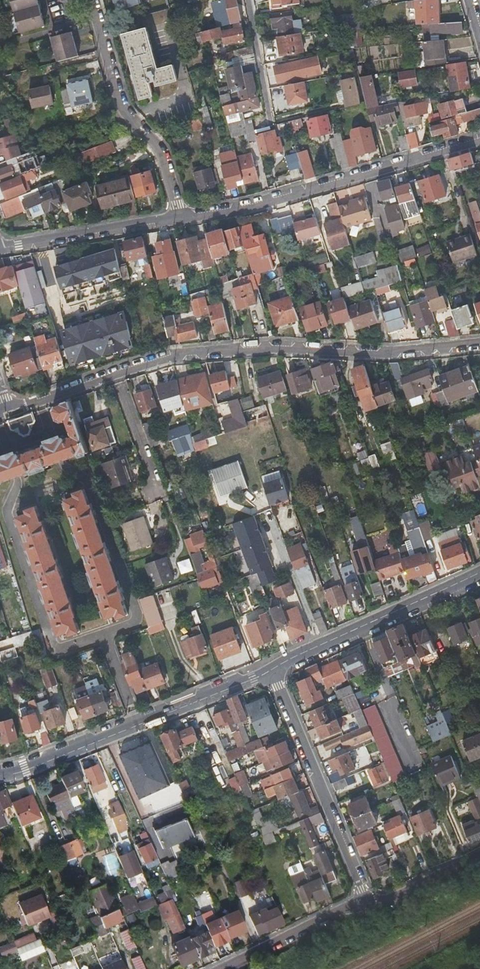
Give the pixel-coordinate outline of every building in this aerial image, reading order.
[(42,22),(41,23),(38,10),(41,10),(42,9),(40,1),(39,2),(35,2),(35,0),(11,0),(20,34),(45,26),(44,22),(42,22)] [(144,4),(143,0),(113,0),(116,11),(144,4)] [(241,23),(241,21),(237,0),(227,0),(227,1),(214,3),(219,28),(241,23)] [(267,4),(272,3),(274,10),(282,8),(283,10),(298,6),(297,0),(266,0),(267,4)] [(431,25),(437,25),(435,0),(425,0),(406,3),(406,11),(415,10),(417,26),(431,25)] [(271,15),(271,22),(271,29),(290,28),(290,14),(271,15)] [(341,32),(347,31),(356,31),(363,30),(362,24),(355,25),(355,18),(340,19),(341,32)] [(244,40),(241,23),(219,28),(199,33),(201,42),(224,37),(226,44),(244,40)] [(437,25),(431,25),(432,34),(450,33),(450,35),(457,35),(457,33),(461,32),(460,23),(437,25)] [(149,83),(152,82),(155,81),(157,87),(178,81),(174,65),(159,69),(147,28),(123,34),(140,100),(152,97),(149,83)] [(356,31),(347,31),(348,48),(357,48),(356,31)] [(80,56),(76,44),(73,32),(52,38),(59,62),(80,56)] [(276,38),(277,47),(279,57),(301,54),(298,35),(276,38)] [(424,46),(425,50),(425,54),(427,67),(445,65),(442,41),(427,43),(424,46)] [(207,68),(211,66),(219,64),(253,54),(251,46),(231,51),(232,53),(205,62),(207,68)] [(318,64),(312,65),(305,66),(304,60),(275,66),(278,82),(320,75),(318,64)] [(224,95),(227,95),(219,64),(211,66),(218,91),(219,97),(224,95)] [(445,68),(447,86),(448,93),(466,91),(463,65),(445,68)] [(247,86),(244,75),(243,67),(226,71),(230,90),(247,86)] [(397,76),(399,82),(400,89),(416,86),(413,73),(397,76)] [(251,74),(244,75),(247,86),(248,90),(238,92),(240,100),(256,96),(251,74)] [(325,85),(327,84),(338,82),(338,79),(338,76),(324,79),(325,85)] [(359,79),(361,89),(364,99),(373,96),(368,78),(359,79)] [(74,107),(85,105),(96,102),(90,80),(68,86),(69,89),(62,91),(65,105),(73,103),(74,107)] [(354,80),(346,82),(339,83),(342,93),(336,95),(338,103),(342,102),(344,109),(360,105),(354,80)] [(288,103),(297,102),(306,100),(303,83),(285,86),(288,103)] [(30,91),(32,99),(34,108),(55,102),(51,86),(45,87),(30,91)] [(228,95),(227,95),(224,95),(219,97),(222,106),(231,104),(228,95)] [(255,98),(231,104),(222,106),(224,115),(240,111),(257,107),(255,98)] [(443,119),(452,117),(474,111),(470,98),(439,106),(443,119)] [(424,104),(419,106),(413,107),(405,109),(403,103),(397,104),(399,111),(403,129),(421,124),(419,116),(426,114),(424,104)] [(379,116),(381,126),(396,123),(393,112),(399,111),(397,104),(390,105),(387,106),(371,109),(367,110),(370,118),(379,116)] [(441,124),(430,127),(432,136),(443,133),(444,137),(457,133),(455,125),(479,117),(479,109),(474,111),(452,117),(453,120),(441,123),(441,124)] [(195,130),(203,128),(201,118),(200,114),(191,118),(195,130)] [(201,118),(203,128),(210,126),(207,116),(201,118)] [(325,116),(316,119),(306,121),(311,138),(330,133),(325,116)] [(245,140),(246,140),(247,144),(255,142),(254,135),(254,134),(253,130),(250,118),(227,124),(228,130),(241,127),(245,140)] [(289,121),(291,131),(305,128),(302,118),(289,121)] [(352,132),(355,140),(357,148),(373,144),(368,127),(352,132)] [(275,152),(274,148),(273,145),(276,144),(273,132),(256,136),(261,155),(275,152)] [(339,135),(333,137),(327,139),(330,147),(334,146),(343,169),(350,167),(344,147),(339,135)] [(6,163),(19,158),(13,137),(0,140),(0,166),(6,163)] [(406,138),(399,141),(398,141),(401,151),(409,149),(407,140),(406,138)] [(415,148),(414,143),(413,138),(407,140),(409,149),(415,148)] [(82,152),(86,164),(117,153),(113,141),(82,152)] [(350,145),(344,147),(350,167),(356,165),(350,145)] [(30,173),(33,172),(40,170),(33,151),(23,155),(30,171),(30,173)] [(307,152),(297,154),(301,167),(306,179),(315,177),(312,169),(313,169),(307,152)] [(453,169),(465,166),(474,163),(471,152),(449,159),(453,169)] [(301,167),(297,154),(294,155),(279,160),(283,172),(301,167)] [(30,171),(23,155),(19,158),(6,163),(8,168),(0,171),(0,183),(30,171)] [(237,163),(243,183),(243,186),(257,181),(250,155),(236,159),(237,163)] [(476,171),(479,169),(479,161),(474,163),(465,166),(467,173),(476,171)] [(235,185),(243,183),(237,163),(221,168),(227,189),(228,188),(229,193),(237,191),(235,185)] [(193,168),(196,178),(198,188),(214,184),(209,164),(193,168)] [(139,175),(138,172),(137,169),(131,171),(133,176),(131,177),(138,196),(156,190),(150,171),(139,175)] [(33,172),(30,173),(0,184),(0,195),(3,194),(5,198),(6,199),(24,193),(23,188),(26,187),(24,182),(35,179),(33,172)] [(438,172),(409,182),(413,195),(414,194),(416,201),(422,199),(420,192),(422,191),(425,199),(445,193),(438,172)] [(467,199),(475,196),(468,175),(460,178),(467,199)] [(128,176),(124,177),(120,179),(121,181),(96,189),(102,210),(134,201),(128,176)] [(382,199),(387,197),(393,195),(388,179),(377,182),(382,199)] [(56,182),(60,189),(65,187),(62,180),(56,182)] [(62,196),(60,189),(56,182),(52,184),(55,190),(46,194),(44,187),(37,189),(48,214),(62,209),(62,208),(58,198),(62,196)] [(396,186),(394,188),(399,202),(401,210),(403,218),(419,213),(413,195),(409,182),(396,186)] [(72,215),(82,210),(93,205),(89,197),(95,194),(90,184),(64,195),(72,215)] [(48,214),(37,189),(30,192),(30,193),(0,204),(0,208),(4,218),(24,212),(27,219),(28,217),(30,221),(48,214)] [(58,198),(62,208),(67,206),(62,196),(58,198)] [(349,203),(339,206),(345,226),(371,219),(364,196),(355,198),(356,201),(349,203)] [(478,206),(476,200),(468,202),(479,237),(479,211),(478,206)] [(398,210),(401,210),(399,202),(384,207),(392,234),(397,233),(396,228),(403,226),(398,210)] [(270,219),(272,225),(274,231),(281,230),(277,217),(270,219)] [(300,217),(293,218),(299,239),(321,233),(315,217),(306,219),(301,220),(300,217)] [(348,244),(341,218),(324,222),(332,248),(348,244)] [(239,226),(223,231),(228,248),(234,246),(235,249),(241,247),(240,244),(244,243),(239,226)] [(228,248),(223,231),(222,228),(206,233),(208,240),(212,258),(229,254),(228,248)] [(258,271),(261,270),(264,270),(259,255),(270,251),(264,232),(254,235),(255,240),(244,243),(257,284),(264,282),(262,277),(261,278),(258,271)] [(445,242),(448,252),(452,262),(475,254),(469,234),(445,242)] [(212,258),(208,240),(198,242),(196,237),(176,242),(182,265),(201,260),(203,268),(214,266),(212,258)] [(143,238),(134,240),(119,243),(124,261),(133,259),(135,268),(143,266),(146,277),(152,275),(143,238)] [(414,255),(413,251),(412,246),(397,251),(399,259),(404,258),(413,255),(414,255)] [(431,250),(430,246),(413,251),(414,255),(418,254),(426,252),(431,250)] [(356,264),(366,261),(375,258),(372,248),(353,254),(356,264)] [(78,290),(122,277),(120,268),(116,250),(68,265),(73,281),(60,284),(64,297),(79,292),(78,290)] [(154,257),(156,267),(159,278),(179,273),(174,252),(154,257)] [(314,266),(328,262),(326,253),(311,256),(314,266)] [(406,263),(415,261),(415,260),(413,255),(404,258),(406,263)] [(33,262),(13,268),(18,285),(26,309),(45,303),(33,262)] [(396,262),(383,266),(389,285),(402,281),(396,262)] [(13,268),(12,265),(0,269),(0,291),(18,285),(13,268)] [(73,281),(68,265),(55,269),(60,284),(73,281)] [(368,291),(375,289),(385,286),(389,285),(383,266),(376,268),(379,277),(362,283),(365,292),(368,291)] [(124,282),(127,281),(130,281),(126,267),(120,268),(122,277),(124,282)] [(218,280),(219,283),(220,286),(236,281),(235,275),(218,280)] [(344,299),(362,293),(359,282),(351,285),(341,288),(344,299)] [(231,291),(234,301),(237,311),(256,306),(250,286),(231,291)] [(385,286),(375,289),(377,295),(387,292),(385,286)] [(426,296),(431,311),(437,310),(438,312),(446,309),(438,286),(425,290),(426,296)] [(355,331),(384,320),(383,314),(377,295),(375,289),(368,291),(371,301),(348,309),(351,319),(355,331)] [(190,299),(205,294),(204,291),(189,295),(190,299)] [(344,299),(346,304),(348,309),(371,301),(368,291),(365,292),(362,293),(344,299)] [(291,296),(280,299),(269,303),(276,324),(297,318),(291,296)] [(435,321),(431,311),(426,296),(409,302),(417,327),(435,321)] [(197,321),(200,320),(202,319),(202,316),(209,314),(205,298),(193,301),(197,321)] [(346,304),(344,299),(329,304),(336,324),(351,319),(348,309),(346,304)] [(208,305),(213,326),(215,335),(229,331),(222,302),(208,305)] [(450,310),(453,320),(456,329),(472,323),(466,305),(450,310)] [(308,332),(317,329),(327,327),(327,325),(321,308),(321,306),(302,312),(308,332)] [(332,324),(327,306),(321,308),(327,325),(332,324)] [(383,314),(384,320),(388,332),(408,326),(402,308),(383,314)] [(26,312),(28,317),(29,321),(34,319),(31,309),(26,311),(26,312)] [(14,322),(28,317),(26,312),(12,317),(14,322)] [(75,364),(131,348),(128,338),(131,338),(128,322),(124,323),(121,313),(65,329),(68,339),(64,341),(68,356),(72,355),(75,364)] [(197,338),(196,331),(194,324),(181,327),(179,320),(175,321),(174,317),(163,320),(167,337),(178,334),(179,343),(197,338)] [(456,329),(453,320),(446,322),(451,338),(459,337),(456,329)] [(43,368),(43,369),(52,366),(53,372),(64,368),(62,360),(54,332),(34,338),(36,345),(43,368)] [(23,374),(43,368),(36,345),(26,349),(9,355),(16,374),(22,372),(23,374)] [(334,373),(336,372),(339,371),(337,366),(334,367),(332,363),(311,370),(314,379),(334,373)] [(365,409),(377,405),(370,384),(364,366),(352,370),(365,409)] [(470,367),(467,368),(439,377),(444,392),(447,402),(478,392),(470,367)] [(288,376),(291,384),(294,392),(311,387),(305,370),(288,376)] [(405,392),(405,390),(404,389),(430,380),(426,370),(395,381),(399,394),(405,392)] [(282,371),(270,375),(257,379),(263,397),(288,389),(282,371)] [(204,373),(177,380),(184,406),(185,410),(206,405),(204,397),(210,396),(204,373)] [(231,389),(233,388),(236,387),(233,377),(227,379),(225,373),(210,377),(215,394),(231,389)] [(340,389),(334,373),(314,379),(320,396),(340,389)] [(184,406),(177,380),(156,386),(166,411),(184,406)] [(377,405),(380,404),(394,399),(388,381),(380,384),(379,381),(370,384),(377,405)] [(151,388),(143,391),(135,394),(140,410),(142,409),(157,405),(151,388)] [(448,405),(447,402),(444,392),(435,395),(438,403),(430,405),(432,410),(448,405)] [(237,399),(234,401),(229,402),(234,419),(222,422),(226,433),(246,425),(237,399)] [(28,471),(29,473),(47,466),(47,464),(77,453),(77,455),(88,451),(70,400),(61,403),(61,404),(54,406),(52,409),(55,421),(60,423),(66,421),(71,435),(65,438),(62,435),(43,443),(43,445),(37,447),(36,445),(36,444),(25,448),(26,451),(19,453),(18,452),(0,458),(0,482),(28,471)] [(358,425),(361,424),(365,423),(360,410),(354,412),(358,425)] [(23,436),(26,435),(28,434),(30,429),(28,424),(32,422),(33,419),(31,413),(8,422),(11,429),(13,429),(17,428),(19,432),(23,436)] [(106,417),(100,420),(93,422),(94,424),(86,427),(94,448),(109,443),(104,428),(110,426),(106,417)] [(144,425),(147,435),(151,446),(158,444),(150,422),(144,425)] [(115,441),(110,426),(104,428),(109,443),(115,441)] [(191,434),(190,430),(189,426),(167,432),(170,440),(191,434)] [(195,451),(190,436),(172,442),(177,458),(195,451)] [(200,442),(200,440),(200,439),(199,436),(192,437),(194,444),(200,442)] [(200,442),(194,444),(196,451),(208,447),(206,440),(200,442)] [(390,440),(385,442),(380,443),(386,460),(395,457),(390,440)] [(472,450),(476,461),(479,473),(479,447),(472,450)] [(434,450),(424,454),(428,464),(438,460),(434,450)] [(110,488),(119,485),(128,482),(127,481),(121,464),(126,462),(124,453),(101,461),(110,488)] [(476,461),(463,465),(459,457),(437,465),(443,480),(449,478),(453,489),(460,486),(463,494),(479,488),(476,479),(479,477),(479,473),(476,461)] [(133,480),(126,462),(121,464),(127,481),(133,480)] [(213,472),(217,483),(222,495),(248,486),(239,462),(213,472)] [(283,476),(265,483),(273,503),(273,504),(291,498),(283,476)] [(124,601),(120,591),(117,581),(116,582),(108,561),(110,560),(103,541),(101,541),(95,523),(97,522),(90,503),(88,503),(84,489),(73,493),(75,497),(65,501),(105,619),(116,615),(117,619),(127,615),(122,602),(124,601)] [(419,515),(427,514),(425,503),(418,504),(419,515)] [(60,578),(61,577),(62,577),(55,558),(54,559),(47,539),(48,539),(42,520),(40,521),(35,506),(23,510),(24,514),(14,517),(56,636),(65,633),(67,636),(79,632),(74,618),(76,617),(69,597),(67,598),(60,578)] [(410,514),(411,517),(412,520),(406,522),(418,557),(412,559),(407,545),(398,549),(399,553),(405,572),(408,579),(424,574),(427,586),(439,580),(429,553),(423,534),(421,528),(415,512),(410,514)] [(123,523),(128,537),(133,551),(153,543),(143,516),(123,523)] [(233,525),(253,576),(258,574),(263,587),(277,581),(272,568),(273,568),(268,555),(266,548),(254,517),(233,525)] [(366,558),(360,560),(355,562),(359,576),(376,570),(371,557),(372,556),(362,525),(356,527),(366,558)] [(429,532),(423,534),(429,553),(436,550),(429,531),(429,532)] [(466,542),(454,547),(441,551),(447,568),(473,559),(466,542)] [(303,588),(318,582),(305,544),(289,549),(303,588)] [(191,555),(204,588),(217,583),(216,580),(219,579),(213,564),(216,562),(211,547),(191,555)] [(399,553),(374,562),(380,581),(405,572),(399,553)] [(145,564),(149,575),(153,586),(173,579),(165,556),(145,564)] [(336,561),(333,562),(331,562),(336,577),(341,576),(336,561)] [(349,566),(352,575),(355,584),(347,587),(352,602),(365,597),(354,564),(349,566)] [(253,576),(248,578),(262,616),(261,617),(263,621),(256,623),(255,620),(246,624),(255,648),(277,639),(274,633),(279,631),(272,610),(268,600),(263,587),(258,574),(253,576)] [(381,583),(377,584),(373,585),(377,599),(385,596),(381,583)] [(276,589),(278,594),(279,596),(280,599),(293,594),(289,584),(276,589)] [(348,604),(345,595),(342,586),(329,591),(327,586),(324,587),(332,610),(348,604)] [(148,627),(159,623),(162,621),(153,595),(138,600),(148,627)] [(268,600),(272,610),(279,631),(284,643),(307,633),(297,609),(285,613),(280,599),(279,596),(268,600)] [(320,636),(324,634),(328,632),(321,614),(314,617),(318,629),(320,636)] [(475,620),(468,622),(470,628),(468,629),(470,634),(476,631),(477,633),(472,635),(475,642),(479,640),(479,618),(475,620)] [(161,628),(159,623),(148,627),(149,632),(161,628)] [(465,633),(466,632),(467,632),(463,624),(461,624),(461,623),(449,628),(455,643),(467,638),(465,633)] [(191,636),(186,638),(182,640),(187,656),(208,649),(199,624),(190,627),(192,633),(190,634),(191,636)] [(388,632),(400,662),(404,671),(409,669),(405,659),(416,655),(415,653),(408,638),(403,625),(388,632)] [(212,637),(217,648),(221,659),(242,651),(233,628),(212,637)] [(40,656),(43,655),(46,654),(37,629),(31,631),(40,656)] [(427,630),(419,633),(412,636),(419,652),(420,656),(435,650),(427,630)] [(386,668),(400,662),(388,632),(374,638),(386,668)] [(419,652),(412,636),(408,638),(415,653),(419,652)] [(471,639),(468,641),(465,642),(470,655),(477,652),(471,639)] [(137,693),(147,689),(140,670),(133,651),(122,655),(126,664),(123,665),(132,686),(134,685),(137,693)] [(352,686),(353,689),(360,686),(356,676),(368,671),(361,653),(342,662),(352,686)] [(445,658),(447,663),(449,669),(455,666),(457,670),(462,668),(456,653),(445,658)] [(40,659),(43,667),(50,665),(47,657),(40,659)] [(317,681),(320,680),(323,678),(324,682),(322,683),(324,689),(346,680),(338,661),(320,669),(317,664),(307,669),(311,678),(299,683),(308,705),(324,698),(317,681)] [(390,677),(404,671),(400,662),(386,668),(390,677)] [(140,670),(147,689),(165,682),(158,664),(140,670)] [(50,665),(43,667),(40,669),(46,686),(57,682),(50,665)] [(88,692),(88,693),(93,691),(87,676),(83,678),(84,682),(88,692)] [(355,693),(353,689),(352,686),(337,693),(340,699),(345,697),(355,693)] [(89,695),(96,714),(108,709),(100,690),(89,695)] [(361,709),(355,693),(345,697),(351,713),(354,711),(361,709)] [(84,719),(96,714),(89,695),(77,700),(84,719)] [(117,695),(113,697),(109,699),(113,709),(121,706),(117,695)] [(236,720),(238,724),(243,722),(248,720),(239,697),(228,701),(236,720)] [(48,733),(46,730),(35,701),(35,698),(30,700),(32,708),(27,710),(26,708),(21,710),(23,716),(22,716),(27,732),(40,728),(43,734),(48,733)] [(35,701),(46,730),(66,723),(59,703),(50,706),(51,708),(46,710),(42,698),(35,701)] [(260,736),(270,732),(279,728),(266,698),(247,707),(260,736)] [(376,705),(362,710),(368,725),(368,726),(373,736),(392,783),(405,777),(376,705)] [(317,726),(334,720),(332,714),(327,717),(322,706),(311,711),(317,726)] [(73,720),(79,718),(75,707),(69,709),(73,720)] [(362,710),(361,709),(354,711),(361,728),(368,725),(362,710)] [(239,726),(238,724),(236,720),(235,720),(230,710),(215,716),(220,727),(224,725),(225,729),(231,726),(232,729),(235,727),(239,726)] [(444,720),(441,714),(440,710),(435,712),(441,725),(429,730),(434,743),(451,736),(444,720)] [(16,728),(14,718),(0,721),(0,742),(18,737),(16,728)] [(338,718),(334,720),(317,726),(322,738),(342,730),(338,718)] [(251,742),(243,722),(238,724),(239,726),(246,744),(251,742)] [(192,725),(189,727),(185,729),(191,742),(198,739),(192,725)] [(235,727),(243,746),(246,744),(239,726),(235,727)] [(354,744),(373,736),(368,726),(364,728),(350,734),(354,744)] [(185,747),(185,746),(184,745),(188,744),(182,730),(178,732),(178,731),(164,737),(175,763),(182,760),(178,750),(185,747)] [(473,738),(462,743),(469,760),(479,756),(479,735),(473,738)] [(267,737),(262,739),(265,746),(270,743),(267,737)] [(324,743),(325,747),(326,750),(338,745),(335,738),(324,743)] [(251,742),(246,744),(249,752),(250,752),(265,746),(262,739),(261,740),(255,742),(255,741),(251,742)] [(152,741),(122,755),(142,798),(172,784),(152,741)] [(289,751),(288,748),(286,743),(268,750),(272,759),(289,751)] [(249,752),(246,744),(243,746),(227,754),(230,760),(240,756),(249,752)] [(293,760),(289,751),(272,759),(276,768),(293,760)] [(240,756),(243,763),(253,758),(250,752),(249,752),(240,756)] [(333,768),(336,767),(340,765),(343,772),(354,767),(348,752),(329,760),(333,768)] [(230,760),(236,774),(246,770),(243,763),(240,756),(230,760)] [(451,780),(452,781),(452,783),(460,779),(451,757),(431,765),(440,785),(451,780)] [(94,790),(100,788),(106,786),(104,781),(105,781),(98,765),(85,770),(92,786),(93,786),(94,790)] [(275,775),(279,784),(293,778),(296,777),(294,773),(292,774),(290,768),(275,775)] [(368,772),(372,779),(375,786),(381,783),(375,769),(368,772)] [(88,790),(79,770),(77,771),(62,777),(64,782),(78,815),(82,823),(90,819),(83,801),(84,800),(82,795),(80,796),(80,794),(88,790)] [(236,774),(241,786),(248,783),(246,779),(249,777),(246,770),(236,774)] [(293,778),(279,784),(273,786),(279,801),(281,800),(300,792),(293,778)] [(333,784),(335,787),(336,791),(349,786),(345,779),(333,784)] [(186,780),(178,783),(181,790),(190,787),(186,780)] [(479,804),(479,780),(471,784),(477,798),(479,804)] [(64,782),(48,789),(56,811),(63,808),(68,819),(78,815),(64,782)] [(241,786),(246,797),(258,792),(256,787),(254,788),(252,784),(249,786),(248,783),(241,786)] [(12,805),(11,804),(8,794),(4,796),(2,790),(0,791),(0,810),(12,805)] [(303,790),(300,792),(281,800),(286,810),(300,804),(305,815),(307,814),(306,813),(311,810),(303,790)] [(389,797),(392,803),(399,800),(397,794),(389,797)] [(11,804),(12,805),(20,827),(41,818),(32,796),(11,804)] [(355,818),(371,812),(366,797),(349,803),(355,818)] [(479,817),(479,804),(477,798),(468,802),(475,819),(479,817)] [(125,812),(120,800),(110,805),(115,815),(112,817),(120,833),(128,829),(127,816),(125,812)] [(398,814),(401,813),(404,812),(399,800),(392,803),(396,815),(398,814)] [(264,836),(272,833),(280,829),(275,817),(265,821),(260,809),(253,812),(264,836)] [(417,835),(425,831),(434,828),(428,811),(410,818),(417,835)] [(376,824),(371,812),(355,818),(359,830),(376,824)] [(311,846),(318,843),(313,829),(315,828),(314,826),(321,823),(317,813),(313,815),(301,820),(311,846)] [(185,817),(184,816),(183,814),(174,818),(176,821),(166,826),(156,831),(164,848),(195,833),(187,816),(185,817)] [(405,831),(398,814),(396,815),(381,821),(388,839),(405,831)] [(164,823),(166,826),(176,821),(174,818),(164,823)] [(479,825),(475,827),(472,821),(465,824),(464,820),(460,822),(468,841),(479,836),(479,825)] [(377,848),(376,844),(374,841),(376,840),(375,836),(373,837),(370,829),(354,837),(361,855),(377,848)] [(76,856),(85,853),(78,838),(60,846),(66,861),(67,861),(76,856)] [(147,841),(142,843),(136,846),(138,851),(139,850),(145,862),(158,857),(149,838),(147,839),(147,841)] [(319,844),(318,843),(311,846),(320,871),(326,884),(337,879),(325,851),(324,851),(323,848),(334,844),(332,839),(319,844)] [(379,849),(381,854),(392,849),(391,844),(379,849)] [(424,860),(418,846),(411,849),(417,863),(424,860)] [(366,860),(369,869),(373,878),(382,874),(380,869),(387,866),(383,858),(395,854),(392,849),(381,854),(366,860)] [(127,878),(143,871),(135,851),(119,857),(127,878)] [(80,864),(76,856),(67,861),(70,868),(71,868),(80,864)] [(177,861),(174,863),(170,864),(168,860),(161,863),(167,878),(182,872),(177,861)] [(308,884),(310,883),(307,876),(305,870),(291,876),(296,889),(299,888),(305,902),(314,898),(308,884)] [(330,895),(326,884),(320,871),(307,876),(310,883),(317,900),(330,895)] [(18,890),(28,886),(26,880),(16,884),(18,890)] [(168,897),(175,894),(169,882),(163,886),(165,892),(168,897)] [(108,883),(89,891),(99,914),(89,918),(97,937),(108,933),(100,915),(118,907),(108,883)] [(245,888),(237,892),(244,906),(251,902),(245,888)] [(161,900),(168,897),(165,892),(158,895),(161,900)] [(122,917),(140,909),(133,893),(121,899),(124,905),(118,908),(122,917)] [(48,913),(41,895),(18,903),(27,924),(49,916),(54,926),(47,929),(50,937),(62,931),(54,910),(48,913)] [(168,917),(174,931),(186,926),(173,897),(159,904),(165,918),(168,917)] [(267,910),(266,908),(265,907),(256,911),(260,921),(252,925),(256,934),(283,922),(274,903),(271,904),(273,907),(267,910)] [(107,925),(115,922),(123,918),(122,917),(118,908),(118,907),(100,915),(108,933),(110,932),(107,925)] [(222,923),(228,936),(228,937),(246,929),(238,909),(220,917),(222,923)] [(222,939),(228,936),(222,923),(215,926),(208,911),(201,915),(212,942),(213,945),(223,940),(222,939)] [(213,945),(212,942),(201,915),(195,917),(199,926),(202,925),(205,931),(191,937),(190,935),(174,943),(183,963),(207,952),(208,953),(215,949),(213,945)] [(129,929),(126,930),(123,931),(130,948),(136,946),(129,929)] [(32,933),(12,941),(14,948),(34,940),(32,933)] [(44,950),(38,938),(34,940),(14,948),(16,951),(19,960),(44,950)] [(0,947),(0,955),(1,957),(16,951),(14,948),(12,941),(0,947)] [(69,948),(70,952),(72,955),(83,951),(80,944),(69,948)] [(102,968),(126,968),(122,958),(102,967),(102,968)]
